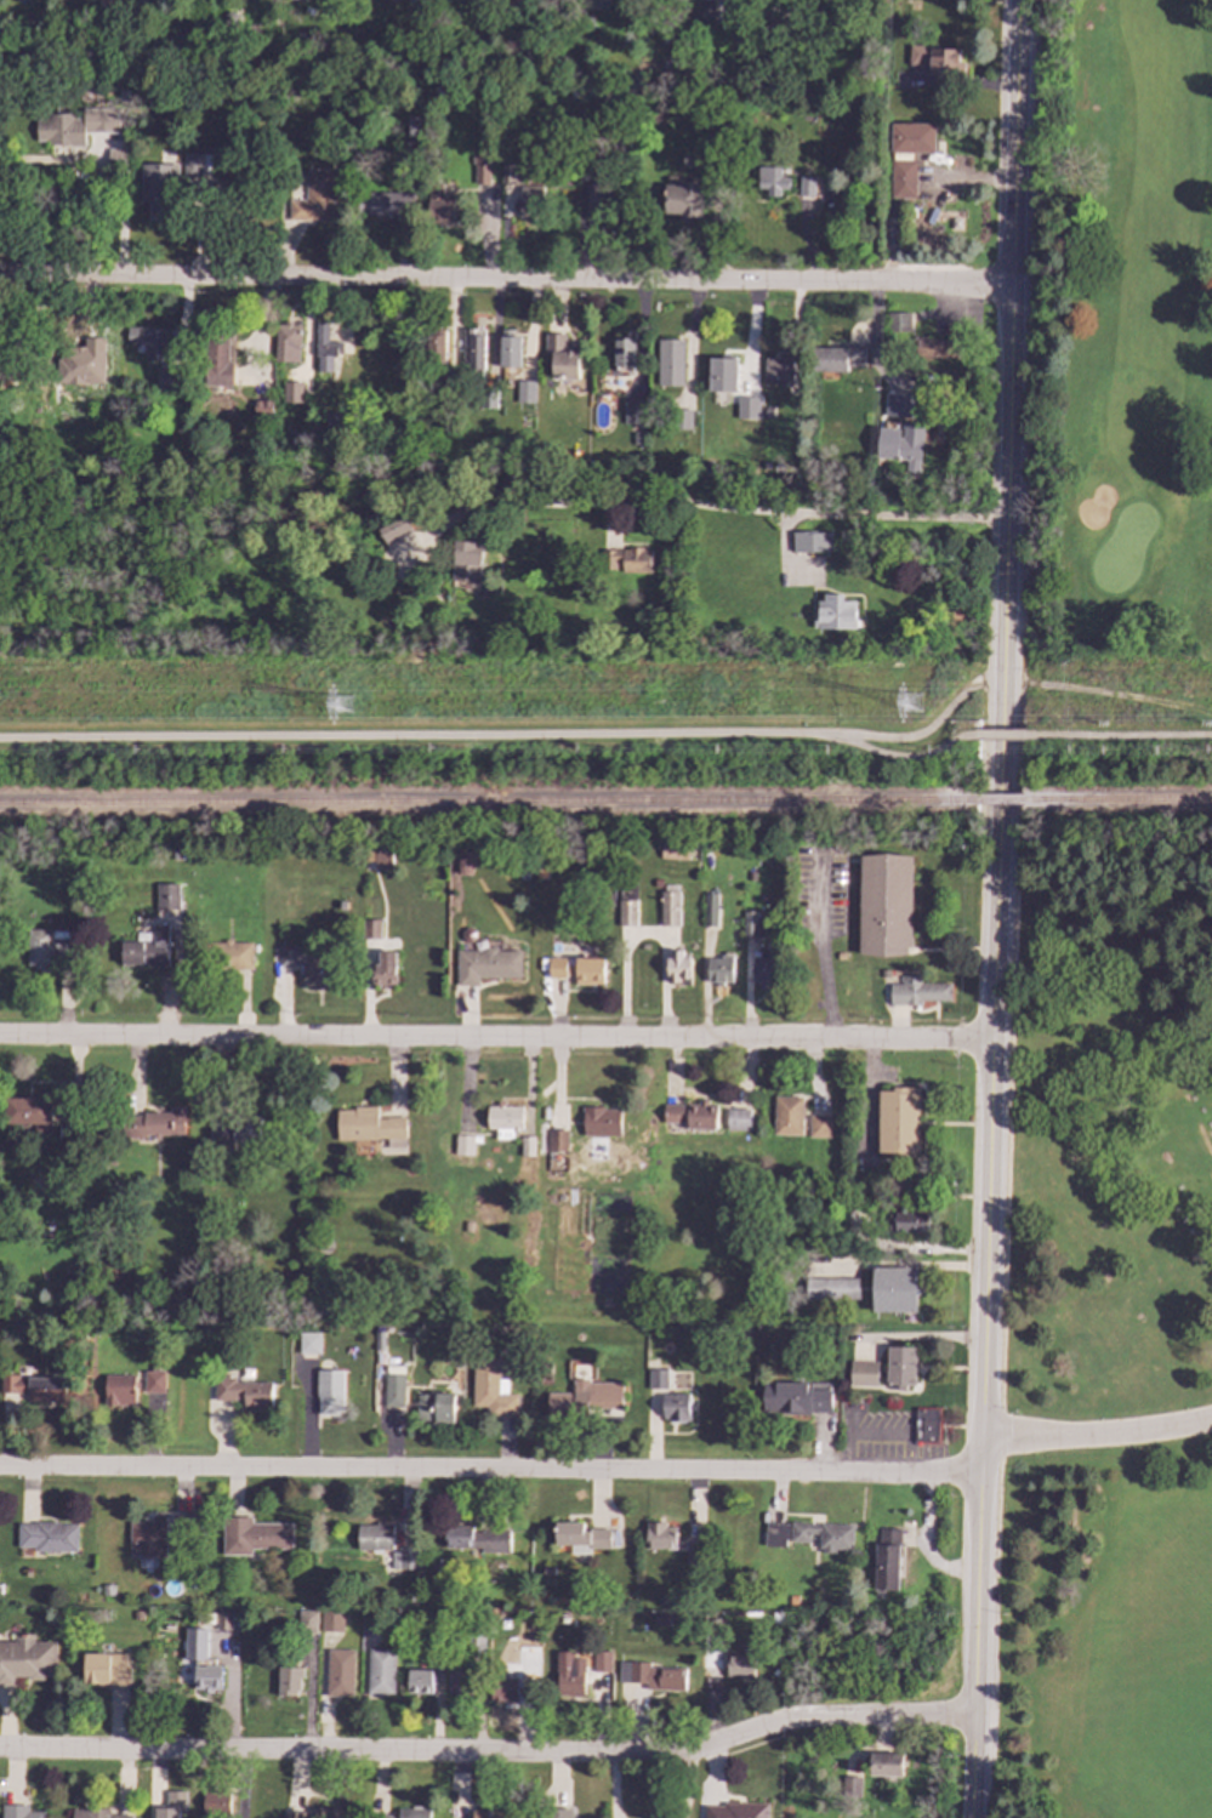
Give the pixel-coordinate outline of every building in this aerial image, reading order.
[(585,10),(608,10),(608,0),(585,0),(585,10)] [(711,1),(687,2),(687,23),(711,23),(711,1)] [(784,15),(770,13),(768,27),(783,28),(784,15)] [(961,47),(909,45),(907,65),(928,67),(928,75),(960,76),(961,47)] [(119,133),(119,108),(79,108),(79,114),(36,115),(36,144),(84,144),(84,133),(119,133)] [(934,124),(892,122),(890,153),(934,154),(934,124)] [(124,149),(107,149),(108,167),(125,167),(124,149)] [(184,175),(210,175),(210,154),(184,154),(184,175)] [(488,156),(472,156),(472,184),(489,184),(488,156)] [(915,198),(916,160),(890,159),(889,198),(915,198)] [(148,220),(167,220),(169,181),(177,181),(177,164),(141,164),(141,203),(149,203),(148,220)] [(501,183),(520,183),(520,164),(501,164),(501,183)] [(757,189),(766,189),(766,193),(789,194),(789,177),(779,177),(780,167),(757,167),(757,189)] [(289,200),(288,220),(332,221),(334,170),(306,169),(306,200),(289,200)] [(797,196),(813,196),(814,177),(798,176),(797,196)] [(454,193),(444,193),(445,182),(428,182),(426,226),(453,227),(454,193)] [(700,220),(700,183),(664,183),(664,213),(678,213),(678,221),(700,220)] [(544,187),(520,186),(519,220),(542,221),(544,187)] [(586,221),(609,221),(608,189),(585,190),(586,221)] [(412,192),(360,193),(362,221),(414,220),(412,192)] [(888,331),(909,331),(909,312),(888,312),(888,331)] [(298,363),(300,324),(275,323),(274,361),(298,363)] [(317,372),(340,372),(338,341),(329,341),(329,323),(315,324),(317,372)] [(165,327),(126,327),(126,343),(144,344),(144,361),(169,361),(169,343),(164,342),(165,327)] [(483,370),(484,329),(463,329),(462,370),(483,370)] [(445,330),(426,330),(425,366),(445,366),(445,330)] [(551,378),(577,380),(579,351),(565,351),(565,334),(544,334),(544,353),(551,353),(551,378)] [(233,387),(234,363),(229,363),(231,337),(209,336),(207,386),(233,387)] [(955,364),(957,338),(914,336),(911,360),(955,364)] [(106,338),(85,337),(84,348),(58,348),(58,383),(104,384),(106,338)] [(520,337),(499,337),(499,366),(520,367),(520,337)] [(632,337),(613,338),(614,371),(632,371),(632,337)] [(658,340),(656,386),(682,386),(683,340),(658,340)] [(864,347),(813,346),(813,371),(847,372),(847,366),(864,367),(864,347)] [(735,392),(736,358),(709,358),(707,391),(735,392)] [(763,386),(791,387),(792,359),(763,358),(763,386)] [(175,389),(173,370),(157,370),(157,389),(175,389)] [(534,381),(516,381),(517,403),(534,403),(534,381)] [(283,403),(302,403),(302,382),(283,382),(283,403)] [(912,418),(915,398),(886,394),(883,415),(912,418)] [(757,398),(736,397),(735,418),(757,418),(757,398)] [(622,423),(639,423),(638,404),(622,404),(622,423)] [(689,429),(690,410),(679,410),(678,429),(689,429)] [(875,458),(907,461),(906,473),(920,474),(924,424),(904,422),(903,429),(878,427),(875,458)] [(386,546),(412,531),(404,514),(376,529),(386,546)] [(831,531),(792,532),(793,552),(831,551),(831,531)] [(480,582),(482,543),(453,542),(451,581),(480,582)] [(650,549),(602,549),(602,570),(622,570),(622,574),(651,572),(650,549)] [(844,594),(818,594),(818,628),(857,629),(858,602),(844,600),(844,594)] [(389,870),(389,850),(372,851),(374,870),(389,870)] [(471,853),(456,853),(456,874),(472,874),(471,853)] [(910,855),(858,855),(859,957),(911,956),(910,855)] [(157,884),(157,910),(181,910),(180,884),(157,884)] [(678,891),(660,891),(660,927),(679,925),(678,891)] [(704,925),(717,925),(717,893),(704,893),(704,925)] [(618,927),(636,927),(636,900),(619,900),(618,927)] [(763,921),(755,921),(756,911),(742,911),(741,938),(763,939),(763,921)] [(379,939),(380,921),(362,921),(362,939),(379,939)] [(136,933),(136,942),(121,941),(120,967),(166,967),(167,925),(153,925),(152,933),(136,933)] [(52,970),(52,956),(68,956),(68,930),(28,929),(27,970),(52,970)] [(251,941),(215,942),(215,970),(252,969),(251,941)] [(292,945),(279,945),(279,967),(292,965),(292,945)] [(520,978),(520,950),(456,950),(456,986),(478,986),(478,979),(520,978)] [(667,984),(688,984),(688,950),(666,951),(667,984)] [(396,952),(379,952),(379,964),(375,964),(375,986),(394,986),(396,952)] [(774,986),(775,953),(752,953),(751,985),(774,986)] [(301,986),(332,987),(334,958),(302,957),(301,986)] [(603,959),(565,961),(565,958),(547,958),(548,979),(575,978),(575,985),(603,985),(603,959)] [(920,984),(920,975),(899,975),(899,984),(888,984),(888,1003),(950,1002),(949,982),(920,984)] [(875,1153),(917,1155),(918,1089),(876,1089),(875,1153)] [(772,1135),(829,1136),(829,1116),(803,1115),(803,1098),(773,1096),(772,1135)] [(52,1099),(6,1098),(6,1124),(52,1125),(52,1099)] [(662,1123),(687,1123),(687,1129),(716,1129),(716,1104),(662,1105),(662,1123)] [(184,1136),(184,1106),(169,1106),(169,1113),(130,1113),(130,1136),(184,1136)] [(522,1106),(488,1106),(486,1129),(496,1129),(496,1140),(513,1140),(513,1132),(522,1132),(522,1106)] [(336,1109),(336,1140),(386,1140),(387,1147),(405,1147),(404,1117),(377,1117),(376,1107),(336,1109)] [(620,1109),(582,1107),(581,1135),(619,1136),(620,1109)] [(749,1130),(749,1109),(726,1109),(726,1130),(749,1130)] [(546,1130),(547,1152),(567,1152),(567,1129),(546,1130)] [(455,1156),(473,1156),(473,1136),(455,1135),(455,1156)] [(533,1138),(527,1138),(527,1146),(520,1146),(520,1156),(533,1156),(533,1138)] [(927,1233),(927,1214),(890,1213),(890,1232),(927,1233)] [(871,1312),(916,1312),(916,1267),(872,1267),(871,1312)] [(804,1300),(858,1299),(858,1277),(804,1278),(804,1300)] [(320,1333),(298,1332),(298,1353),(320,1353),(320,1333)] [(914,1389),(915,1347),(887,1346),(886,1385),(897,1385),(897,1389),(914,1389)] [(472,1407),(486,1407),(486,1415),(517,1417),(517,1394),(507,1394),(507,1379),(499,1379),(500,1360),(473,1358),(472,1407)] [(877,1362),(849,1361),(848,1386),(876,1387),(877,1362)] [(648,1389),(666,1389),(666,1369),(648,1369),(648,1389)] [(144,1392),(164,1392),(165,1372),(144,1370),(144,1392)] [(318,1414),(343,1414),(343,1370),(318,1370),(318,1414)] [(135,1406),(135,1375),(104,1375),(104,1406),(135,1406)] [(404,1375),(385,1375),(385,1407),(404,1407),(404,1375)] [(64,1402),(64,1378),(0,1377),(0,1394),(28,1394),(28,1402),(64,1402)] [(272,1383),(235,1383),(235,1378),(215,1378),(214,1400),(243,1401),(243,1407),(271,1407),(272,1383)] [(547,1392),(547,1412),(621,1414),(621,1383),(573,1380),(573,1394),(547,1392)] [(830,1414),(830,1384),(775,1383),(775,1413),(830,1414)] [(454,1424),(454,1394),(419,1392),(417,1423),(454,1424)] [(689,1420),(688,1394),(662,1395),(662,1421),(689,1420)] [(938,1441),(939,1410),(916,1409),(915,1441),(938,1441)] [(165,1557),(165,1515),(152,1516),(152,1522),(129,1522),(129,1558),(165,1557)] [(251,1523),(251,1517),(222,1517),(223,1555),(251,1555),(251,1549),(291,1549),(291,1523),(251,1523)] [(78,1523),(17,1522),(17,1548),(33,1548),(33,1552),(76,1552),(78,1523)] [(610,1549),(611,1529),(584,1529),(584,1523),(556,1522),(556,1545),(570,1545),(570,1554),(590,1555),(590,1549),(610,1549)] [(786,1548),(787,1523),(766,1522),(764,1546),(786,1548)] [(853,1526),(791,1522),(790,1543),(808,1544),(809,1534),(820,1534),(819,1550),(852,1551),(853,1526)] [(357,1525),(358,1551),(392,1550),(392,1523),(357,1525)] [(647,1549),(676,1549),(675,1523),(645,1525),(647,1549)] [(508,1550),(508,1531),(473,1531),(472,1526),(444,1527),(444,1551),(508,1550)] [(899,1529),(880,1528),(880,1544),(874,1544),(871,1590),(897,1591),(899,1529)] [(687,1565),(700,1563),(699,1541),(685,1541),(687,1565)] [(420,1569),(420,1549),(393,1549),(393,1569),(420,1569)] [(317,1611),(298,1609),(297,1632),(317,1632),(317,1611)] [(231,1630),(232,1613),(216,1612),(216,1630),(231,1630)] [(342,1632),(343,1612),(322,1612),(322,1632),(342,1632)] [(207,1629),(186,1628),(184,1640),(178,1640),(178,1683),(195,1685),(195,1692),(221,1692),(222,1662),(206,1662),(207,1629)] [(13,1685),(13,1679),(56,1679),(56,1641),(34,1642),(34,1634),(15,1635),(15,1641),(0,1641),(0,1685),(13,1685)] [(394,1649),(369,1648),(368,1694),(393,1696),(394,1649)] [(354,1649),(328,1649),(326,1696),(353,1697),(354,1649)] [(584,1697),(585,1652),(557,1651),(556,1697),(584,1697)] [(610,1651),(593,1651),(593,1672),(610,1672),(610,1651)] [(129,1653),(84,1653),(84,1686),(129,1685),(129,1653)] [(727,1676),(752,1677),(753,1658),(727,1657),(727,1676)] [(533,1660),(517,1660),(516,1679),(490,1677),(490,1703),(531,1704),(533,1660)] [(619,1682),(645,1683),(645,1691),(684,1691),(685,1670),(650,1669),(650,1663),(619,1662),(619,1682)] [(278,1697),(301,1696),(301,1666),(278,1668),(278,1697)] [(408,1694),(432,1694),(432,1670),(408,1670),(408,1694)] [(449,1694),(476,1696),(476,1671),(449,1670),(449,1694)] [(870,1777),(901,1777),(903,1754),(870,1754),(870,1777)] [(843,1796),(860,1797),(860,1777),(843,1777),(843,1796)] [(229,1791),(203,1790),(203,1817),(229,1817),(229,1791)] [(166,1791),(166,1808),(155,1808),(155,1817),(178,1817),(178,1812),(186,1812),(186,1791),(166,1791)] [(705,1803),(704,1817),(767,1817),(768,1805),(705,1803)] [(29,1812),(29,1805),(1,1805),(1,1817),(44,1817),(44,1812),(29,1812)] [(109,1814),(109,1810),(72,1808),(72,1817),(132,1817),(132,1816),(109,1814)] [(571,1808),(547,1808),(548,1817),(571,1817),(571,1808)] [(398,1810),(398,1817),(429,1817),(429,1810),(398,1810)]
